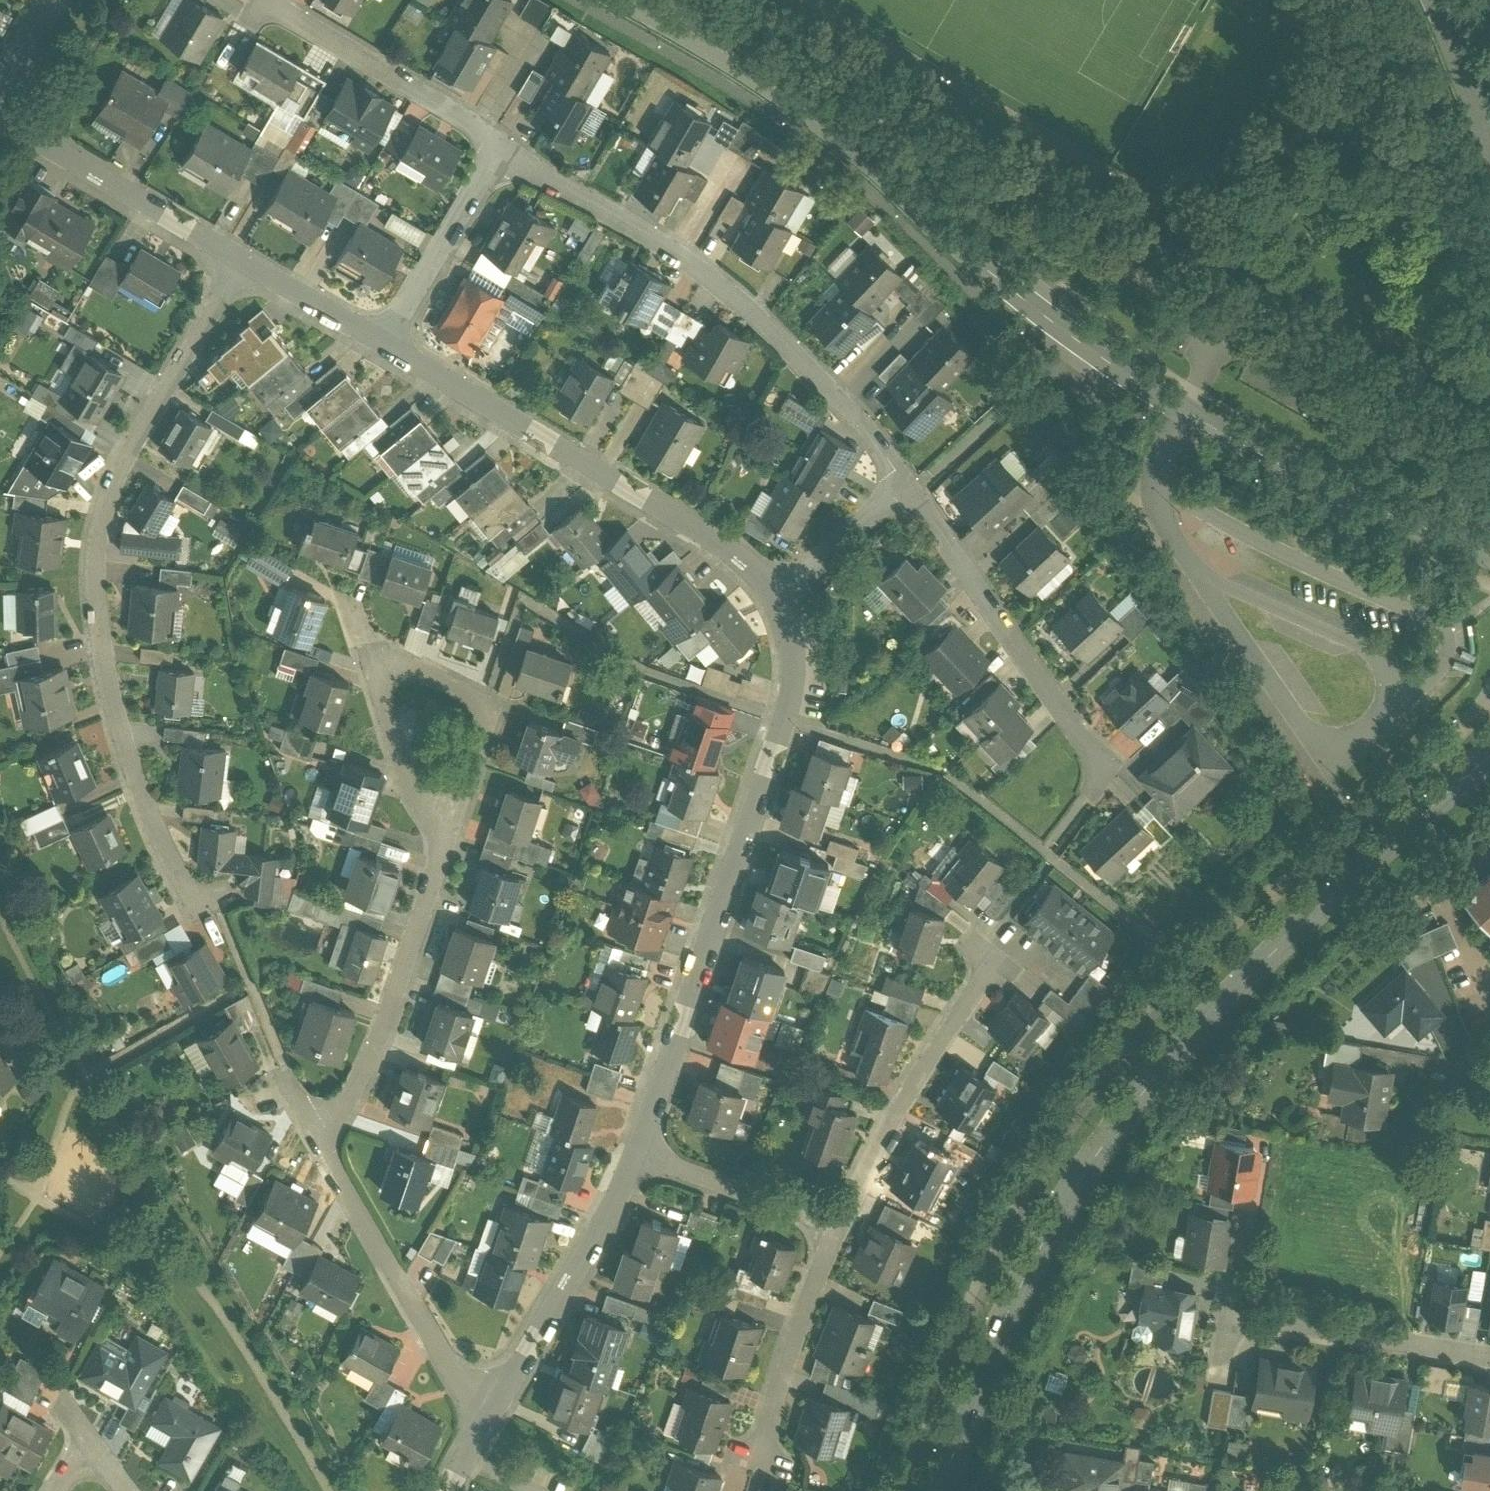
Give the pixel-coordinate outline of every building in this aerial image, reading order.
[(193,0),(185,0),(176,16),(179,18),(166,39),(163,38),(163,39),(198,60),(223,18),(193,0)] [(351,15),(360,0),(327,0),(351,15)] [(510,0),(461,0),(450,19),(460,25),(487,41),(512,1),(510,0)] [(542,0),(529,0),(519,17),(540,29),(553,7),(542,0)] [(579,22),(553,7),(540,29),(565,45),(573,32),(574,32),(579,22)] [(487,41),(460,25),(435,67),(467,86),(479,65),(484,69),(496,47),(487,41)] [(574,32),(573,32),(565,45),(546,76),(556,82),(583,98),(611,54),(574,32)] [(301,66),(257,40),(240,70),(244,72),(246,68),(259,76),(252,87),(289,109),(306,82),(296,76),(301,66)] [(496,47),(484,69),(496,76),(509,54),(496,47)] [(544,75),(533,69),(518,95),(529,102),(544,75)] [(161,95),(122,72),(109,93),(110,94),(100,111),(129,128),(124,135),(142,146),(164,108),(169,100),(161,95)] [(193,93),(170,79),(161,95),(169,100),(164,108),(179,117),(193,93)] [(364,90),(348,80),(335,101),(327,115),(357,134),(353,141),(369,150),(393,109),(363,91),(364,90)] [(306,82),(289,109),(304,118),(320,92),(320,91),(306,82)] [(583,98),(556,82),(534,121),(572,143),(594,105),(583,98)] [(335,101),(320,92),(304,118),(303,120),(319,129),(327,115),(335,101)] [(712,123),(679,104),(672,116),(668,113),(648,145),(658,151),(685,167),(703,136),(704,137),(712,123)] [(294,135),(268,120),(261,133),(286,148),(294,135)] [(418,130),(401,120),(385,146),(402,157),(418,130)] [(756,128),(743,122),(728,148),(740,155),(756,128)] [(250,151),(207,125),(186,160),(211,175),(207,182),(226,193),(239,173),(252,152),(250,151)] [(462,152),(420,126),(418,129),(418,130),(402,157),(427,172),(423,179),(440,190),(462,152)] [(286,148),(261,133),(255,142),(280,157),(281,157),(286,148)] [(763,140),(753,134),(741,156),(750,161),(763,140)] [(280,157),(255,142),(250,151),(252,152),(239,173),(263,187),(280,157)] [(299,156),(286,148),(281,157),(280,157),(274,169),(286,176),(287,173),(289,171),(290,171),(299,156)] [(685,167),(658,151),(635,192),(666,210),(677,190),(684,194),(695,173),(685,167)] [(803,190),(765,167),(744,202),(745,203),(754,208),(783,225),(803,190)] [(289,171),(287,173),(286,176),(268,206),(300,225),(295,233),(311,242),(332,208),(336,199),(329,195),(290,171),(289,171)] [(708,181),(695,173),(684,194),(696,201),(708,181)] [(26,186),(10,178),(1,193),(17,202),(26,187),(26,186)] [(358,191),(338,180),(329,195),(336,199),(332,208),(344,215),(358,191)] [(28,182),(26,186),(26,187),(17,202),(0,230),(0,231),(24,245),(31,233),(53,246),(47,254),(70,268),(94,227),(52,202),(54,198),(28,182)] [(369,198),(358,191),(344,215),(356,222),(369,198)] [(744,202),(732,195),(719,218),(731,225),(745,203),(744,202)] [(511,203),(483,251),(514,270),(534,238),(544,244),(554,228),(511,203)] [(859,207),(848,221),(862,233),(874,220),(859,207)] [(783,225),(754,208),(732,246),(769,268),(792,230),(783,225)] [(384,225),(418,240),(424,227),(390,212),(384,225)] [(402,250),(360,225),(338,262),(379,288),(402,250)] [(870,244),(836,281),(867,311),(892,285),(902,275),(901,274),(870,244)] [(180,273),(140,250),(121,282),(144,296),(161,305),(167,295),(168,296),(172,290),(170,289),(180,273)] [(105,258),(89,285),(101,292),(118,265),(105,258)] [(669,284),(629,261),(606,301),(620,309),(619,312),(622,313),(623,311),(654,329),(670,302),(661,298),(669,284)] [(934,298),(904,270),(901,274),(902,275),(892,285),(909,301),(906,305),(917,316),(934,298)] [(552,299),(511,274),(503,286),(545,311),(552,299)] [(37,278),(29,297),(50,307),(59,288),(37,278)] [(496,298),(465,280),(455,297),(457,298),(451,307),(450,306),(437,327),(473,349),(475,346),(482,349),(483,347),(477,343),(492,317),(498,321),(507,306),(508,305),(496,298)] [(545,311),(503,286),(496,298),(508,305),(507,306),(538,324),(545,311)] [(842,289),(811,321),(842,351),(860,333),(875,318),(867,311),(843,288),(842,289)] [(934,298),(917,316),(927,326),(947,306),(936,296),(934,298)] [(685,311),(670,302),(654,329),(669,338),(685,311)] [(25,308),(17,331),(33,336),(41,313),(25,308)] [(685,311),(669,338),(682,345),(689,334),(698,319),(685,311)] [(875,318),(860,333),(870,344),(885,328),(875,318)] [(749,341),(718,323),(713,332),(705,327),(707,324),(698,319),(689,334),(698,340),(686,361),(716,378),(724,365),(732,370),(749,341)] [(263,337),(250,321),(240,330),(244,334),(222,352),(208,365),(211,368),(221,380),(236,367),(249,383),(289,350),(272,330),(263,337)] [(97,341),(71,325),(64,336),(90,352),(97,341)] [(944,326),(930,340),(932,342),(925,349),(923,347),(910,361),(913,364),(922,373),(943,393),(963,370),(959,366),(971,354),(975,358),(976,357),(944,326)] [(289,350),(249,383),(266,404),(306,371),(289,350)] [(901,352),(879,375),(891,387),(913,364),(910,361),(901,352)] [(122,377),(88,357),(63,400),(97,420),(122,377)] [(579,359),(554,401),(589,422),(601,402),(598,400),(612,378),(579,359)] [(315,382),(298,396),(323,427),(362,395),(346,376),(347,375),(338,363),(315,382)] [(649,372),(635,364),(619,391),(632,399),(649,372)] [(221,380),(211,368),(199,379),(209,390),(221,380)] [(306,371),(266,404),(275,414),(298,396),(315,382),(306,371)] [(665,382),(649,372),(632,399),(649,409),(665,382)] [(943,393),(922,373),(896,399),(928,429),(954,403),(943,393)] [(362,395),(323,427),(350,458),(372,440),(389,426),(379,413),(378,414),(362,395)] [(827,418),(789,395),(779,412),(791,419),(793,415),(816,428),(823,417),(826,419),(827,418)] [(666,403),(638,451),(659,463),(662,458),(677,467),(702,424),(666,403)] [(74,420),(47,404),(40,416),(53,424),(53,422),(54,422),(68,431),(74,420)] [(412,407),(395,421),(404,432),(422,417),(412,407)] [(240,425),(213,409),(206,420),(234,436),(240,425)] [(213,427),(183,410),(160,448),(189,466),(213,427)] [(404,432),(381,451),(398,471),(438,438),(422,417),(404,432)] [(404,432),(395,421),(389,426),(372,440),(381,451),(404,432)] [(68,431),(54,422),(53,422),(53,424),(38,448),(47,453),(37,470),(67,488),(68,487),(66,485),(90,447),(91,447),(92,446),(68,431)] [(858,452),(820,429),(819,430),(825,434),(811,455),(806,452),(805,453),(844,476),(858,452)] [(438,438),(398,471),(415,492),(437,474),(455,458),(438,438)] [(486,452),(468,466),(477,476),(495,462),(486,452)] [(844,476),(805,453),(791,477),(820,494),(829,500),(844,476)] [(455,458),(437,474),(446,485),(464,470),(455,458)] [(999,461),(962,495),(979,514),(974,519),(989,536),(1026,502),(1033,495),(1029,490),(1016,478),(1013,481),(997,465),(999,462),(999,461)] [(477,476),(454,495),(472,516),(512,483),(495,462),(477,476)] [(1057,464),(1029,490),(1033,495),(1026,502),(1035,511),(1059,488),(1071,478),(1057,464)] [(464,470),(446,485),(454,495),(477,476),(468,466),(464,470)] [(437,474),(415,492),(424,503),(446,485),(437,474)] [(791,477),(786,474),(760,518),(793,538),(807,515),(808,515),(820,494),(791,477)] [(529,503),(512,483),(472,516),(489,536),(529,503)] [(148,484),(127,519),(128,519),(155,535),(158,530),(175,501),(148,484)] [(211,501),(184,485),(177,497),(204,513),(211,501)] [(1059,488),(1035,511),(1047,524),(1071,501),(1059,488)] [(48,498),(15,493),(14,506),(22,508),(21,512),(46,516),(48,498)] [(529,503),(489,536),(498,547),(538,514),(529,503)] [(592,518),(583,507),(555,531),(584,566),(596,556),(612,543),(599,527),(598,528),(591,519),(592,518)] [(21,512),(19,512),(16,530),(21,531),(17,561),(43,565),(43,564),(58,566),(65,519),(46,516),(21,512)] [(357,531),(313,516),(310,526),(307,525),(299,547),(318,554),(318,555),(326,558),(329,551),(339,555),(337,560),(347,563),(351,553),(350,552),(353,544),(357,531)] [(774,532),(747,516),(740,528),(767,543),(774,532)] [(169,536),(158,530),(155,535),(128,519),(125,524),(124,532),(123,532),(121,552),(177,557),(179,537),(169,536)] [(542,522),(517,542),(527,554),(551,533),(542,522)] [(1041,527),(1027,539),(1027,540),(1003,563),(1002,562),(1001,563),(1030,594),(1035,589),(1049,576),(1069,558),(1041,527)] [(612,543),(596,556),(604,567),(634,544),(625,533),(612,543)] [(634,544),(604,567),(632,602),(645,591),(663,576),(635,542),(634,544)] [(367,549),(353,544),(350,552),(351,553),(347,563),(346,567),(359,571),(361,572),(369,549),(367,549)] [(369,549),(361,572),(359,571),(358,576),(371,581),(381,551),(367,546),(367,549),(369,549)] [(269,553),(258,547),(250,561),(257,565),(262,565),(269,553)] [(295,568),(269,553),(262,565),(288,580),(295,568)] [(432,567),(408,559),(407,560),(392,554),(381,584),(410,594),(409,597),(421,601),(432,567)] [(917,571),(905,559),(878,585),(912,619),(939,593),(944,588),(923,565),(917,571)] [(713,610),(683,574),(682,575),(675,567),(663,576),(645,591),(668,619),(661,624),(675,642),(698,623),(713,610)] [(193,571),(162,568),(160,582),(191,585),(193,571)] [(1049,576),(1035,589),(1043,598),(1057,584),(1049,576)] [(177,589),(136,585),(136,587),(138,587),(136,618),(133,618),(132,632),(173,636),(173,634),(168,633),(170,607),(176,607),(177,589)] [(466,585),(460,596),(472,603),(478,591),(466,585)] [(325,600),(292,588),(276,631),(309,643),(325,600)] [(54,589),(19,591),(20,628),(36,628),(37,634),(56,633),(54,589)] [(939,593),(912,619),(922,630),(946,607),(949,604),(939,593)] [(1093,593),(1056,628),(1057,629),(1060,626),(1069,636),(1070,637),(1067,640),(1067,641),(1086,661),(1102,646),(1100,645),(1112,634),(1113,635),(1121,629),(1124,626),(1119,621),(1093,593)] [(439,603),(425,598),(416,627),(430,632),(439,603)] [(756,637),(726,600),(713,610),(698,623),(675,642),(689,659),(712,640),(729,660),(756,637)] [(497,616),(457,603),(447,631),(463,637),(462,640),(473,644),(474,640),(488,645),(497,616)] [(1136,605),(1119,621),(1124,626),(1121,629),(1131,640),(1151,621),(1136,605)] [(946,607),(925,627),(939,642),(955,627),(957,628),(962,624),(946,607)] [(533,631),(521,626),(511,654),(523,658),(526,648),(527,648),(533,631)] [(1060,626),(1057,629),(1056,628),(1055,627),(1050,633),(1050,636),(1060,645),(1063,645),(1067,641),(1067,640),(1070,637),(1069,636),(1060,626)] [(957,628),(955,627),(939,642),(924,656),(956,691),(988,662),(957,628)] [(333,652),(310,644),(306,654),(329,662),(333,652)] [(38,645),(7,652),(10,666),(41,659),(38,645)] [(315,658),(285,647),(280,662),(310,672),(311,671),(315,658)] [(175,651),(143,648),(142,661),(173,664),(175,651)] [(527,648),(526,648),(523,658),(516,677),(529,681),(528,684),(556,694),(555,696),(560,697),(564,686),(562,686),(570,663),(527,648)] [(0,669),(0,678),(1,684),(21,679),(21,677),(44,672),(41,659),(10,666),(0,669)] [(1157,690),(1167,701),(1164,703),(1177,716),(1179,714),(1202,693),(1184,667),(1157,690)] [(44,672),(21,677),(21,679),(28,708),(22,709),(26,727),(71,717),(65,687),(67,687),(63,668),(44,672)] [(194,672),(162,670),(158,710),(190,713),(194,672)] [(742,683),(707,670),(702,685),(737,697),(742,683)] [(349,684),(311,671),(310,672),(316,674),(301,717),(334,729),(349,684)] [(1139,671),(1104,703),(1132,733),(1164,703),(1167,701),(1157,690),(1139,671)] [(992,674),(971,694),(980,704),(1000,684),(1001,684),(992,674)] [(980,704),(966,717),(984,737),(1013,709),(1019,704),(1000,684),(980,704)] [(1202,693),(1179,714),(1194,730),(1197,729),(1216,713),(1202,693)] [(732,709),(697,697),(693,710),(705,714),(702,720),(726,727),(732,709)] [(1033,728),(1013,709),(984,737),(982,740),(1001,759),(1033,728)] [(702,720),(685,714),(684,715),(690,717),(682,743),(675,741),(669,757),(676,759),(712,771),(726,727),(702,720)] [(561,732),(561,734),(579,740),(593,745),(598,729),(566,718),(561,732)] [(561,732),(530,722),(517,759),(548,770),(555,752),(572,758),(579,740),(561,734),(561,732)] [(207,731),(166,727),(164,739),(186,742),(185,746),(205,748),(207,731)] [(317,740),(286,729),(279,750),(310,761),(317,740)] [(1194,730),(1141,777),(1156,793),(1176,814),(1178,816),(1195,800),(1188,793),(1224,760),(1212,747),(1213,746),(1197,729),(1194,730)] [(820,739),(816,753),(847,763),(851,749),(820,739)] [(76,742),(38,758),(45,775),(50,773),(61,798),(94,784),(76,742)] [(205,748),(185,746),(180,793),(219,797),(225,750),(205,748)] [(813,752),(801,788),(829,798),(836,800),(849,764),(847,763),(816,753),(813,752)] [(676,778),(668,805),(680,808),(703,816),(704,817),(719,774),(712,771),(676,759),(670,776),(676,778)] [(1469,775),(1475,783),(1489,772),(1489,760),(1469,775)] [(380,775),(347,763),(330,812),(332,813),(364,824),(365,820),(380,775)] [(794,786),(781,823),(816,835),(829,798),(801,788),(794,786)] [(539,799),(509,789),(495,830),(519,838),(526,840),(526,839),(539,799)] [(1144,804),(1154,815),(1164,825),(1176,814),(1156,793),(1144,804)] [(58,804),(20,821),(27,836),(34,833),(64,819),(58,804)] [(216,809),(185,806),(183,820),(214,823),(216,809)] [(697,836),(703,816),(680,808),(673,828),(697,836)] [(1143,825),(1127,809),(1082,852),(1111,882),(1126,868),(1122,864),(1150,837),(1152,835),(1143,825)] [(365,820),(364,824),(332,813),(329,822),(336,825),(354,831),(381,841),(386,828),(365,820)] [(107,815),(79,828),(89,849),(84,851),(91,866),(123,851),(107,815)] [(1154,815),(1143,825),(1152,835),(1150,837),(1160,847),(1173,835),(1164,825),(1154,815)] [(64,819),(34,833),(40,847),(71,833),(64,819)] [(693,849),(697,836),(673,828),(650,820),(646,833),(693,849)] [(331,840),(349,845),(354,831),(336,825),(331,840)] [(236,830),(204,826),(199,866),(231,870),(233,855),(236,830)] [(519,838),(495,830),(490,828),(484,846),(512,855),(513,856),(519,838)] [(375,859),(381,841),(354,831),(349,845),(361,850),(360,854),(375,859)] [(526,840),(519,838),(513,856),(544,866),(550,847),(526,839),(526,840)] [(827,851),(837,855),(855,861),(859,849),(831,839),(827,851)] [(1003,865),(971,840),(959,855),(965,860),(946,884),(971,904),(982,891),(994,876),(1003,865)] [(690,856),(656,845),(642,886),(674,897),(676,898),(690,856)] [(512,855),(484,846),(479,858),(508,868),(512,855)] [(828,865),(780,848),(766,889),(801,901),(814,906),(828,865)] [(375,859),(360,854),(346,896),(385,909),(392,892),(390,891),(399,867),(375,859)] [(275,860),(233,855),(231,870),(237,871),(248,885),(247,892),(271,895),(275,860)] [(837,855),(833,867),(863,878),(867,865),(855,861),(837,855)] [(518,878),(485,866),(471,906),(504,917),(510,899),(511,900),(518,878)] [(1461,898),(1485,924),(1488,922),(1485,919),(1489,916),(1489,874),(1461,898)] [(138,876),(101,896),(125,939),(126,938),(161,919),(138,876)] [(995,919),(1015,894),(994,876),(982,891),(992,900),(984,910),(995,919)] [(642,886),(627,881),(622,894),(620,894),(613,915),(615,916),(610,930),(639,940),(657,946),(658,945),(665,922),(667,923),(671,911),(670,910),(674,897),(642,886)] [(912,907),(943,918),(950,908),(919,883),(912,907)] [(766,889),(760,887),(745,930),(787,944),(801,901),(766,889)] [(1040,902),(1023,924),(1083,971),(1112,934),(1053,887),(1040,902)] [(1014,916),(1023,924),(1040,902),(1031,894),(1014,916)] [(912,907),(911,907),(897,949),(929,959),(943,918),(912,907)] [(467,918),(463,929),(489,938),(493,927),(467,918)] [(161,919),(126,938),(132,950),(163,933),(168,930),(161,919)] [(1448,922),(1424,932),(1435,956),(1458,946),(1448,922)] [(463,929),(456,926),(442,967),(475,978),(480,979),(494,939),(489,938),(463,929)] [(385,936),(358,927),(344,968),(371,978),(385,936)] [(1424,932),(1403,942),(1413,965),(1435,956),(1424,932)] [(163,933),(132,950),(140,964),(171,946),(163,933)] [(658,945),(657,946),(639,940),(634,953),(651,958),(659,961),(664,947),(658,945)] [(203,945),(185,955),(183,951),(168,959),(180,980),(175,983),(186,1002),(225,980),(217,966),(216,966),(203,945)] [(825,955),(794,945),(789,960),(820,970),(825,955)] [(651,958),(634,953),(621,948),(617,959),(647,969),(651,958)] [(784,971),(743,958),(729,1002),(768,1016),(784,971)] [(645,977),(607,964),(592,1007),(605,1012),(630,1020),(645,977)] [(475,978),(442,967),(436,985),(463,994),(469,996),(475,978)] [(1402,970),(1358,1010),(1382,1037),(1400,1020),(1410,1031),(1436,1007),(1402,970)] [(1068,1002),(1075,1008),(1089,1019),(1112,990),(1090,974),(1068,1002)] [(924,989),(886,976),(881,991),(889,994),(914,1003),(919,1004),(924,989)] [(304,977),(299,990),(314,995),(313,998),(315,999),(336,1006),(342,990),(304,977)] [(463,994),(436,985),(431,1000),(438,1003),(438,1002),(458,1008),(463,994)] [(1050,988),(1041,999),(1066,1019),(1075,1008),(1068,1002),(1050,988)] [(1001,1012),(988,1028),(1023,1056),(1036,1040),(1031,1035),(1047,1016),(1018,993),(1002,1013),(1001,1012)] [(249,994),(236,1001),(245,1022),(248,1029),(260,1023),(249,994)] [(914,1003),(889,994),(882,1014),(907,1023),(914,1003)] [(336,1006),(315,999),(300,1041),(324,1049),(322,1054),(340,1060),(356,1013),(336,1006)] [(236,1001),(226,1007),(233,1020),(234,1020),(238,1027),(245,1022),(236,1001)] [(725,1001),(710,1045),(753,1059),(768,1016),(729,1002),(725,1001)] [(458,1008),(438,1002),(438,1003),(424,1044),(458,1056),(472,1013),(458,1008)] [(882,1014),(865,1008),(853,1041),(865,1046),(855,1072),(886,1083),(907,1023),(882,1014)] [(630,1020),(605,1012),(593,1050),(625,1061),(638,1023),(630,1020)] [(782,1019),(774,1041),(796,1050),(804,1027),(782,1019)] [(233,1020),(199,1039),(225,1085),(260,1066),(238,1027),(234,1020),(233,1020)] [(1400,1066),(1339,1052),(1328,1099),(1341,1102),(1337,1118),(1386,1129),(1400,1066)] [(0,1059),(0,1091),(16,1078),(0,1059)] [(1019,1075),(993,1059),(985,1072),(1010,1089),(1019,1075)] [(621,1070),(595,1061),(590,1076),(617,1085),(621,1070)] [(721,1061),(713,1084),(736,1091),(739,1082),(743,1069),(721,1061)] [(994,1087),(962,1066),(936,1106),(968,1127),(994,1087)] [(441,1080),(405,1069),(390,1111),(427,1124),(441,1080)] [(762,1076),(743,1069),(739,1082),(758,1088),(762,1076)] [(617,1085),(590,1076),(586,1090),(611,1099),(617,1085)] [(713,1084),(703,1080),(689,1119),(745,1138),(751,1122),(734,1116),(741,1094),(742,1093),(736,1091),(713,1084)] [(755,1098),(758,1088),(739,1082),(736,1091),(742,1093),(741,1094),(755,1098)] [(816,1086),(812,1100),(839,1109),(844,1096),(816,1086)] [(596,1105),(564,1094),(551,1132),(557,1134),(583,1143),(596,1105)] [(839,1109),(812,1100),(806,1119),(816,1122),(805,1152),(838,1163),(855,1114),(839,1109)] [(272,1136),(233,1115),(213,1152),(230,1161),(234,1155),(255,1167),(272,1136)] [(462,1135),(432,1124),(421,1156),(430,1159),(452,1166),(462,1135)] [(543,1175),(577,1187),(582,1171),(584,1171),(588,1160),(586,1159),(591,1146),(583,1143),(557,1134),(543,1175)] [(948,1135),(938,1154),(957,1164),(967,1169),(976,1150),(948,1135)] [(938,1154),(915,1142),(892,1188),(926,1206),(941,1177),(948,1181),(957,1164),(938,1154)] [(1253,1149),(1220,1143),(1217,1159),(1214,1158),(1212,1172),(1215,1173),(1212,1188),(1246,1194),(1251,1190),(1257,1154),(1253,1149)] [(421,1156),(397,1148),(381,1191),(401,1198),(402,1195),(417,1200),(430,1159),(421,1156)] [(251,1171),(236,1200),(248,1206),(263,1178),(251,1171)] [(294,1244),(295,1245),(299,1237),(317,1204),(276,1182),(256,1218),(281,1231),(278,1236),(294,1244)] [(562,1206),(566,1192),(539,1183),(534,1196),(562,1206)] [(558,1218),(562,1206),(534,1196),(532,1195),(527,1207),(558,1218)] [(1229,1208),(1196,1202),(1193,1216),(1213,1220),(1213,1217),(1227,1219),(1229,1208)] [(888,1205),(877,1227),(902,1238),(913,1217),(888,1205)] [(549,1220),(506,1206),(491,1251),(525,1263),(534,1266),(549,1220)] [(720,1221),(691,1211),(686,1224),(714,1234),(720,1221)] [(1213,1217),(1213,1220),(1193,1216),(1189,1240),(1192,1240),(1189,1258),(1204,1260),(1203,1265),(1223,1268),(1226,1266),(1227,1258),(1225,1255),(1223,1254),(1229,1220),(1227,1219),(1213,1217)] [(643,1220),(632,1253),(658,1262),(666,1265),(677,1231),(643,1220)] [(877,1227),(874,1225),(863,1246),(862,1246),(854,1264),(887,1280),(896,1263),(901,1266),(912,1243),(902,1238),(877,1227)] [(1484,1225),(1480,1247),(1489,1249),(1489,1226),(1484,1225)] [(430,1231),(417,1252),(431,1260),(432,1258),(444,1235),(430,1231)] [(795,1247),(758,1234),(753,1250),(759,1252),(753,1270),(751,1274),(773,1282),(781,1285),(795,1247)] [(456,1239),(444,1235),(432,1258),(443,1263),(456,1239)] [(282,1266),(294,1272),(310,1243),(299,1237),(295,1245),(294,1244),(282,1266)] [(317,1257),(318,1257),(322,1250),(310,1243),(294,1272),(305,1278),(317,1257)] [(491,1251),(489,1250),(475,1292),(511,1305),(525,1263),(491,1251)] [(624,1250),(613,1283),(647,1294),(658,1262),(632,1253),(624,1250)] [(305,1278),(299,1290),(341,1312),(359,1278),(318,1257),(317,1257),(305,1278)] [(1169,1266),(1133,1260),(1129,1285),(1148,1288),(1149,1287),(1165,1290),(1169,1266)] [(103,1288),(55,1261),(34,1297),(66,1315),(58,1329),(75,1338),(103,1288)] [(773,1282),(751,1274),(753,1270),(739,1265),(733,1284),(737,1286),(768,1296),(773,1282)] [(1433,1281),(1428,1319),(1459,1323),(1465,1286),(1433,1281)] [(764,1308),(768,1296),(737,1286),(733,1297),(738,1299),(764,1308)] [(1165,1290),(1149,1287),(1148,1288),(1147,1295),(1144,1294),(1138,1298),(1137,1305),(1141,1310),(1144,1311),(1143,1319),(1151,1320),(1157,1329),(1156,1337),(1187,1343),(1196,1295),(1165,1290)] [(738,1299),(733,1297),(708,1288),(703,1302),(733,1313),(738,1299)] [(607,1294),(603,1307),(632,1317),(637,1304),(607,1294)] [(903,1311),(873,1299),(868,1312),(897,1324),(903,1311)] [(870,1318),(836,1305),(816,1355),(860,1372),(869,1348),(865,1346),(867,1344),(860,1342),(870,1318)] [(603,1307),(598,1319),(626,1329),(628,1330),(632,1317),(603,1307)] [(577,1353),(571,1372),(602,1383),(607,1385),(626,1329),(598,1319),(587,1315),(574,1351),(577,1353)] [(759,1326),(723,1315),(714,1341),(708,1339),(701,1359),(743,1373),(759,1326)] [(361,1328),(344,1359),(376,1377),(381,1379),(398,1349),(361,1328)] [(127,1358),(100,1344),(83,1375),(133,1404),(135,1405),(165,1352),(138,1337),(127,1358)] [(48,1371),(21,1357),(11,1378),(38,1391),(48,1371)] [(1314,1368),(1262,1360),(1256,1399),(1286,1404),(1285,1412),(1283,1411),(1283,1413),(1306,1417),(1314,1368)] [(1451,1372),(1423,1367),(1419,1389),(1445,1393),(1447,1381),(1445,1381),(1446,1375),(1451,1372)] [(571,1372),(563,1370),(548,1415),(586,1428),(602,1383),(571,1372)] [(1471,1375),(1451,1372),(1446,1375),(1445,1381),(1447,1381),(1470,1385),(1470,1383),(1474,1384),(1475,1380),(1471,1375)] [(735,1383),(705,1373),(700,1386),(731,1397),(735,1383)] [(1403,1380),(1358,1373),(1351,1416),(1352,1417),(1353,1412),(1371,1415),(1369,1427),(1394,1431),(1397,1432),(1399,1415),(1400,1408),(1398,1408),(1403,1380)] [(395,1387),(381,1379),(376,1377),(364,1400),(383,1410),(395,1387)] [(38,1391),(11,1378),(4,1391),(31,1404),(38,1391)] [(826,1382),(821,1399),(851,1408),(857,1390),(826,1382)] [(1470,1383),(1470,1385),(1465,1411),(1468,1416),(1465,1436),(1489,1440),(1489,1386),(1474,1384),(1470,1383)] [(395,1387),(383,1410),(372,1428),(384,1435),(401,1405),(402,1405),(408,1394),(395,1387)] [(730,1401),(690,1387),(684,1404),(691,1407),(680,1438),(713,1449),(730,1401)] [(1232,1392),(1214,1389),(1207,1425),(1226,1428),(1226,1425),(1232,1392)] [(1250,1395),(1232,1392),(1226,1425),(1244,1427),(1250,1395)] [(821,1399),(810,1396),(795,1443),(828,1453),(836,1424),(846,1426),(851,1408),(821,1399)] [(219,1428),(166,1397),(153,1420),(154,1421),(175,1433),(171,1440),(160,1460),(190,1477),(219,1428)] [(4,1404),(0,1411),(0,1448),(33,1466),(52,1432),(4,1404)] [(135,1405),(133,1404),(118,1432),(130,1438),(146,1410),(135,1405)] [(387,1455),(416,1472),(441,1427),(402,1405),(401,1405),(384,1435),(382,1438),(393,1444),(387,1455)] [(1414,1417),(1399,1415),(1397,1432),(1394,1431),(1391,1449),(1408,1452),(1414,1417)] [(175,1433),(154,1421),(150,1428),(171,1440),(175,1433)] [(580,1451),(601,1462),(612,1441),(591,1430),(580,1451)] [(1465,1436),(1462,1450),(1474,1451),(1474,1450),(1488,1453),(1489,1443),(1489,1440),(1465,1436)] [(1141,1447),(1126,1444),(1123,1462),(1120,1479),(1135,1481),(1139,1460),(1141,1447)] [(1474,1450),(1474,1451),(1467,1490),(1474,1490),(1489,1490),(1489,1453),(1488,1453),(1474,1450)] [(1068,1452),(1062,1490),(1069,1490),(1118,1490),(1120,1479),(1123,1462),(1068,1452)] [(1154,1462),(1139,1460),(1135,1481),(1149,1484),(1150,1484),(1154,1462)] [(676,1461),(669,1483),(679,1487),(678,1490),(716,1490),(721,1478),(676,1461)] [(223,1479),(216,1490),(240,1490),(241,1489),(223,1479)] [(1192,1482),(1191,1490),(1215,1490),(1215,1486),(1192,1482)]
